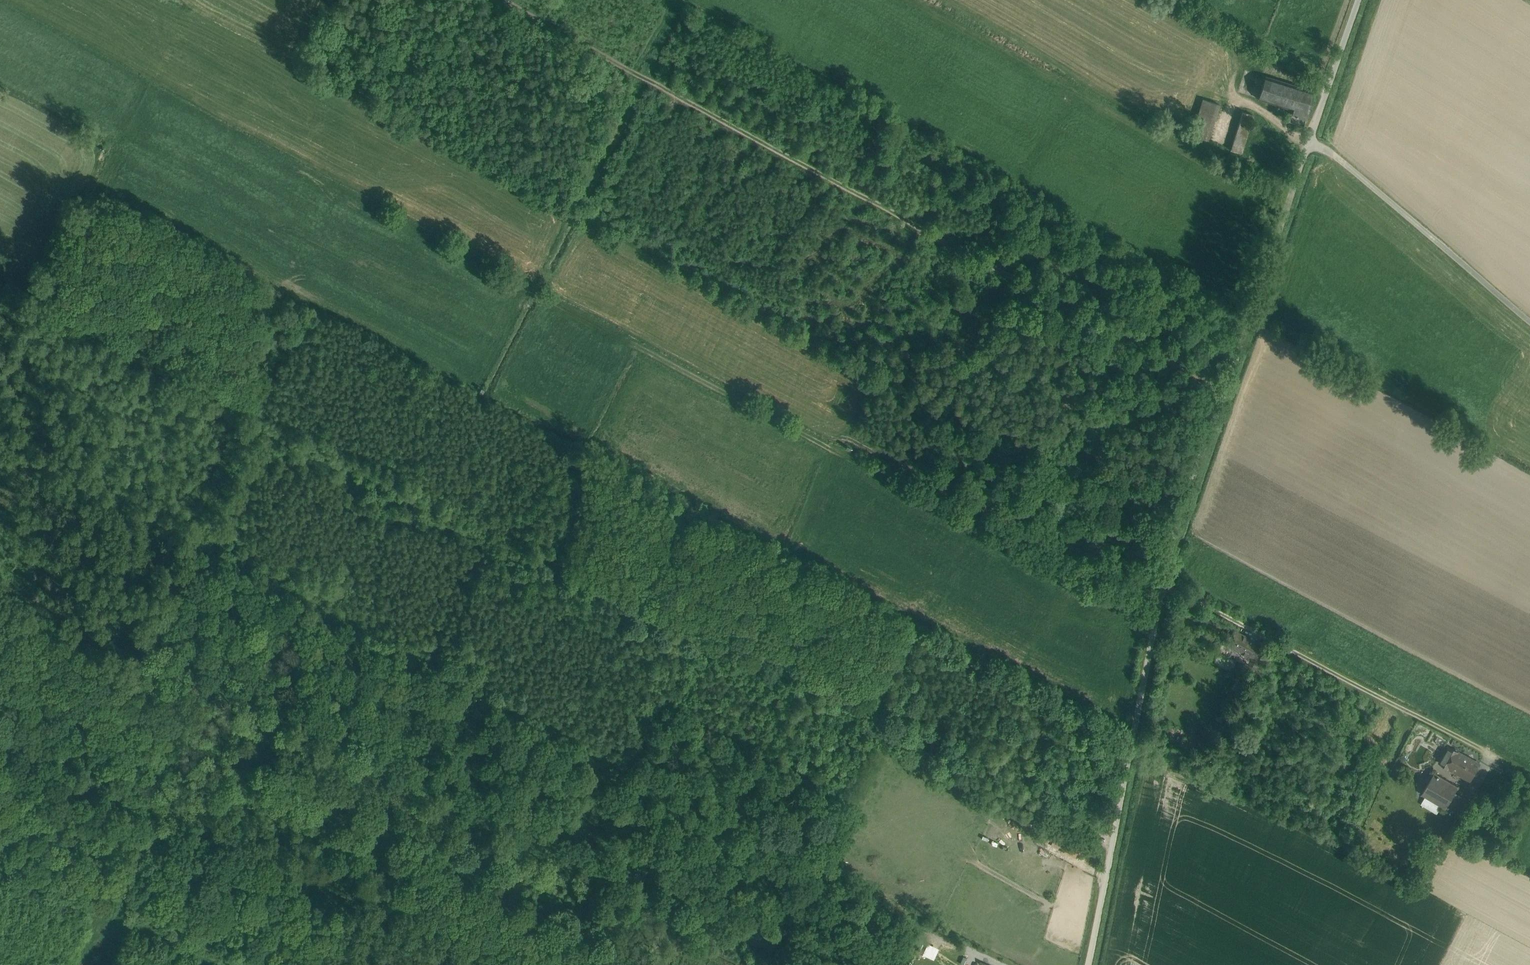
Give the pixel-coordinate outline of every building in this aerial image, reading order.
[(1300,87),(1265,76),(1258,99),(1293,110),(1300,87)] [(1314,91),(1300,87),(1293,110),(1289,121),(1303,126),(1314,91)] [(1203,99),(1191,135),(1208,140),(1220,105),(1203,99)] [(1242,112),(1230,150),(1241,153),(1253,115),(1242,112)] [(1263,646),(1235,630),(1227,645),(1255,660),(1263,646)] [(1458,753),(1449,747),(1440,762),(1450,768),(1470,780),(1479,764),(1459,752),(1458,753)] [(1459,787),(1434,773),(1422,794),(1446,809),(1459,787)]
